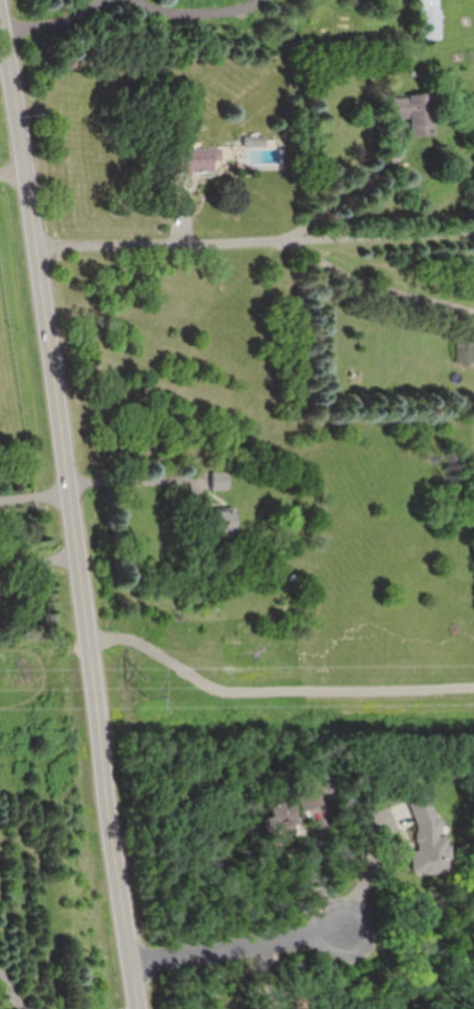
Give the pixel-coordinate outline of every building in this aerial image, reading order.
[(440,0),(418,0),(418,40),(440,40),(440,0)] [(433,96),(393,96),(393,121),(408,121),(408,136),(433,136),(433,96)] [(209,162),(217,162),(217,149),(171,149),(171,173),(209,173),(209,162)] [(229,491),(229,472),(210,472),(210,490),(229,491)] [(207,534),(233,534),(233,512),(207,512),(207,534)] [(294,790),(302,812),(319,806),(311,784),(294,790)] [(413,826),(415,863),(443,862),(441,819),(429,820),(428,795),(406,796),(408,822),(401,822),(401,824),(405,824),(405,827),(413,826)] [(258,809),(266,835),(299,826),(294,805),(284,808),(282,803),(258,809)]
